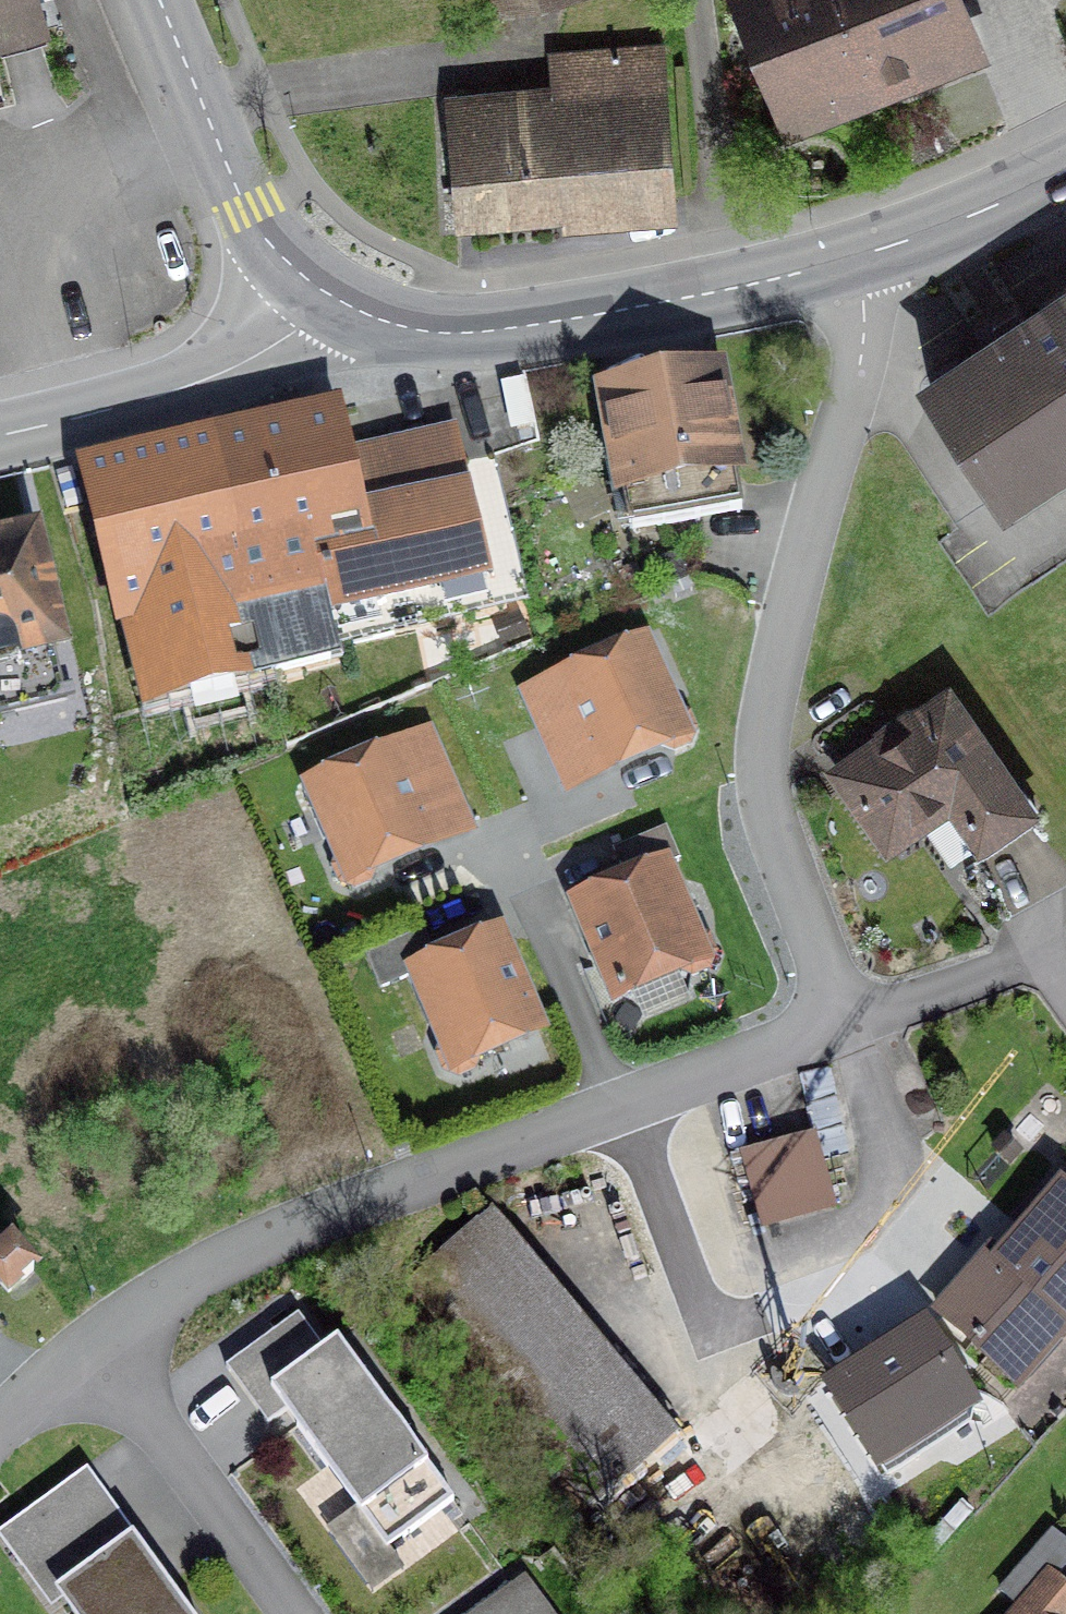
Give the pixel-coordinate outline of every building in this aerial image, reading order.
[(29,0),(0,0),(0,36),(36,25),(29,0)] [(962,45),(944,0),(740,0),(786,115),(962,45)] [(668,201),(658,50),(547,59),(551,106),(482,112),(484,133),(452,136),(456,219),(668,201)] [(1065,451),(1065,294),(1011,330),(924,388),(996,497),(1065,451)] [(685,484),(729,476),(712,379),(601,398),(625,535),(692,524),(685,484)] [(520,594),(489,460),(457,467),(451,438),(401,450),(346,462),(336,417),(333,417),(332,414),(198,445),(81,471),(132,688),(143,685),(149,711),(210,696),(326,668),(319,642),(332,639),(335,648),(388,635),(384,619),(425,609),(426,615),(520,594)] [(0,551),(0,658),(49,647),(26,545),(0,551)] [(684,751),(646,649),(585,671),(623,774),(684,751)] [(965,830),(1010,799),(942,700),(834,774),(884,846),(946,803),(965,830)] [(316,786),(359,889),(428,860),(386,757),(316,786)] [(687,939),(659,873),(574,909),(613,1000),(674,974),(688,980),(702,974),(708,959),(702,945),(687,939)] [(455,1074),(545,1037),(504,938),(414,975),(455,1074)] [(760,1222),(823,1205),(805,1141),(743,1159),(760,1222)] [(1060,1192),(998,1262),(991,1255),(935,1318),(1000,1375),(1054,1320),(1065,1331),(1065,1198),(1060,1192)] [(621,1548),(705,1478),(488,1217),(404,1287),(621,1548)] [(28,1274),(6,1249),(0,1254),(0,1292),(3,1296),(28,1274)] [(958,1396),(920,1336),(860,1374),(863,1379),(898,1434),(958,1396)] [(445,1506),(339,1354),(276,1398),(381,1550),(445,1506)] [(810,1490),(898,1434),(863,1379),(775,1435),(810,1490)] [(2,1529),(61,1613),(192,1613),(90,1468),(2,1529)] [(1046,1582),(1017,1613),(1065,1613),(1065,1601),(1046,1582)]
